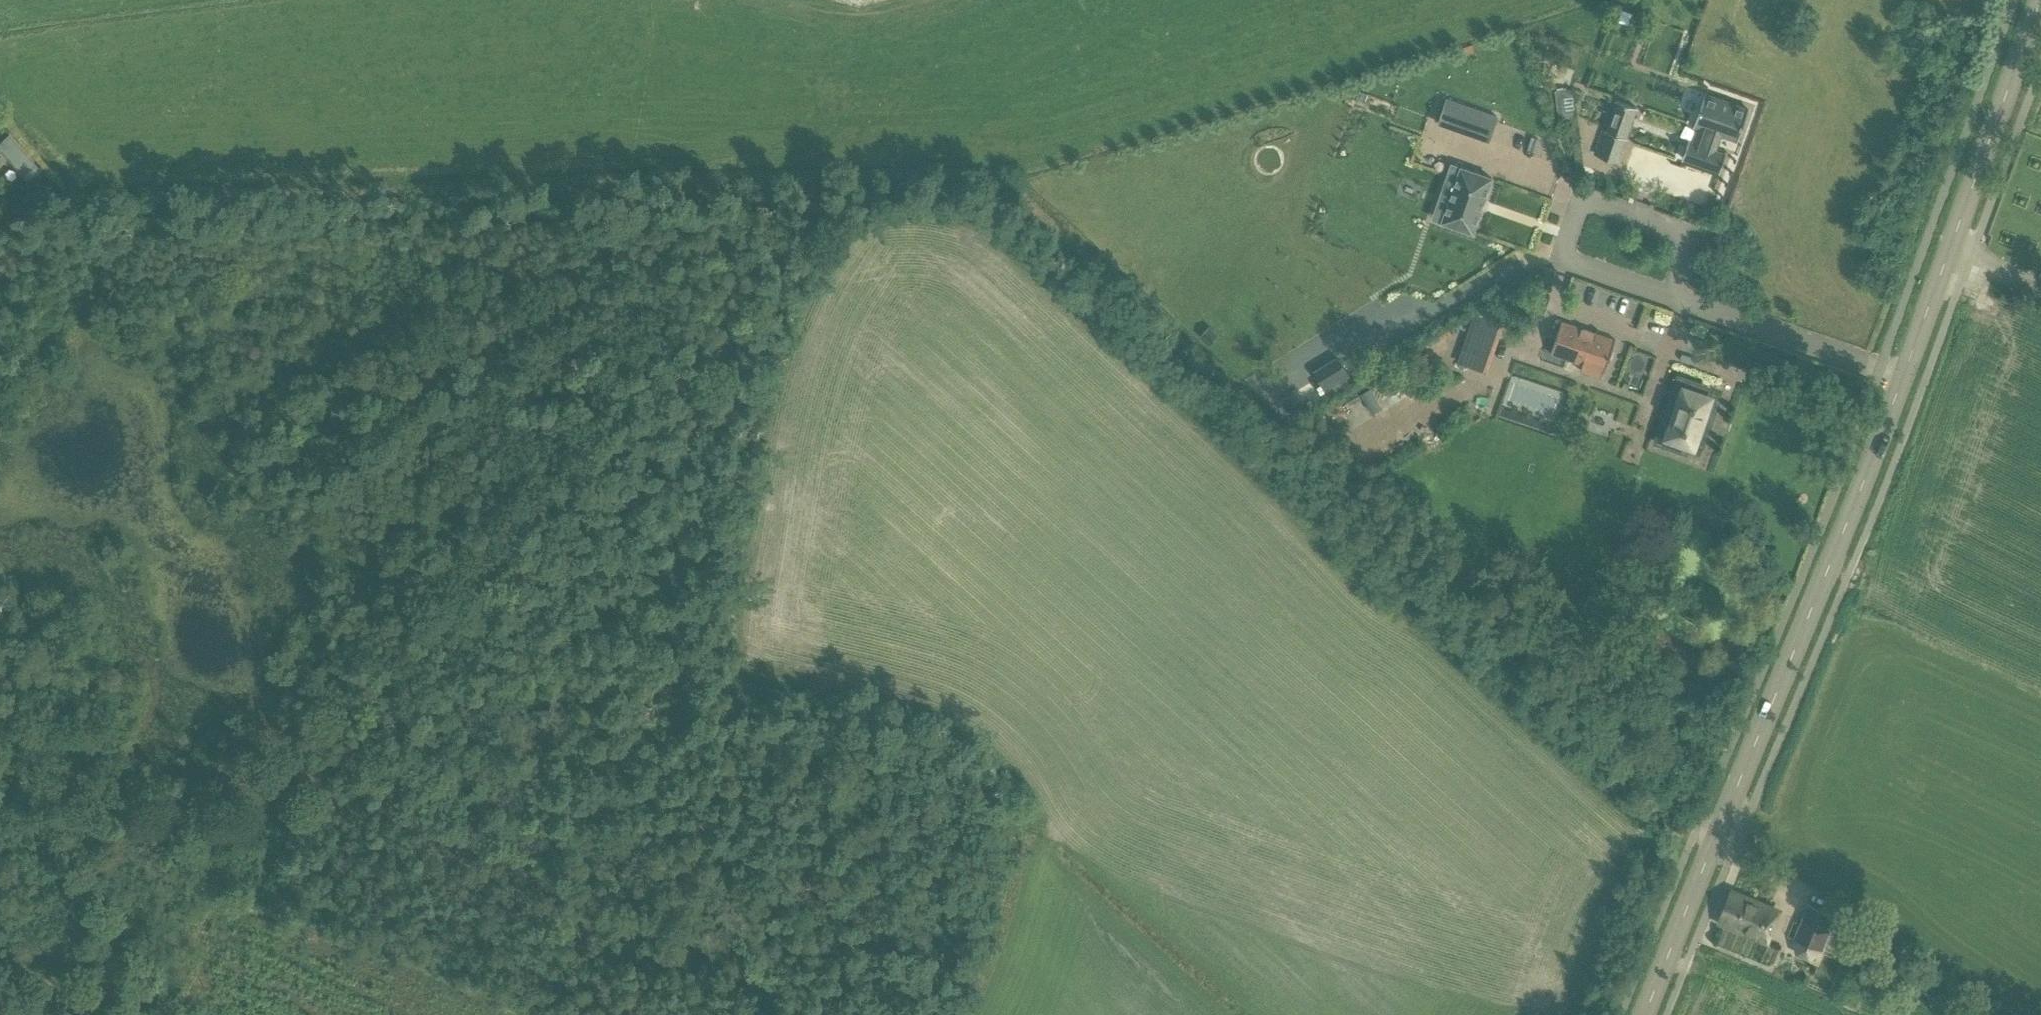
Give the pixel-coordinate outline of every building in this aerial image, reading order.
[(1683,157),(1721,170),(1727,153),(1716,150),(1721,134),(1739,140),(1750,108),(1706,93),(1695,124),(1700,126),(1694,142),(1689,140),(1683,157)] [(1440,123),(1489,140),(1498,116),(1448,98),(1440,123)] [(1608,131),(1627,137),(1637,106),(1618,100),(1608,131)] [(1493,177),(1452,163),(1443,188),(1453,191),(1442,221),(1473,232),(1493,177)] [(1498,323),(1475,315),(1471,326),(1495,334),(1498,323)] [(1581,370),(1601,377),(1603,371),(1604,372),(1616,339),(1562,320),(1551,353),(1583,364),(1581,370)] [(1463,350),(1459,362),(1483,370),(1486,358),(1463,350)] [(1327,390),(1336,385),(1324,364),(1314,370),(1327,390)] [(1671,406),(1668,405),(1655,443),(1686,453),(1689,444),(1694,446),(1700,428),(1704,429),(1708,416),(1704,415),(1711,397),(1698,392),(1701,383),(1678,375),(1670,398),(1673,398),(1671,406)] [(1659,750),(1652,744),(1646,751),(1653,757),(1659,750)] [(1732,893),(1721,921),(1768,940),(1774,924),(1765,920),(1770,908),(1732,893)] [(1819,951),(1835,914),(1811,904),(1795,941),(1819,951)]
